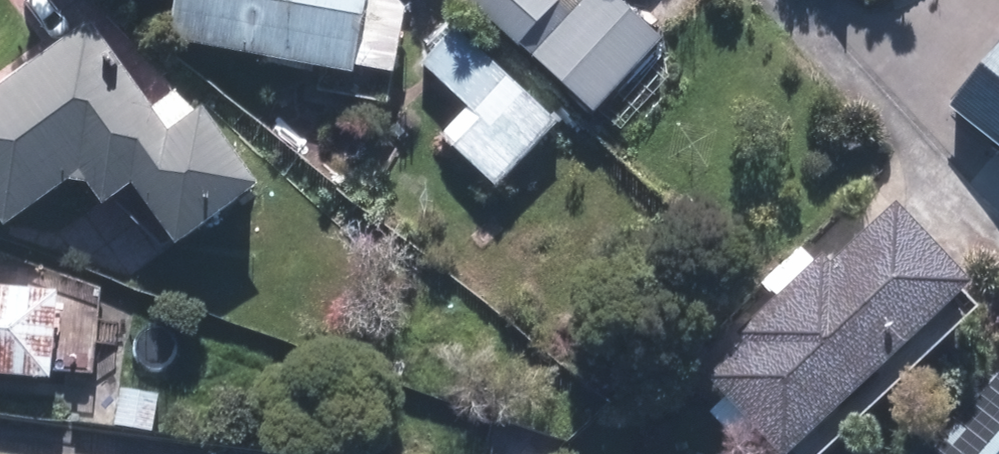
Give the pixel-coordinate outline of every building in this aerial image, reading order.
[(344,77),(388,83),(397,19),(382,0),(164,0),(155,61),(343,87),(344,77)] [(472,9),(583,123),(656,52),(606,0),(585,0),(569,15),(554,0),(480,0),(472,9)] [(70,186),(93,219),(122,198),(164,258),(257,192),(202,114),(181,129),(166,108),(141,125),(80,37),(0,94),(0,235),(70,186)] [(424,75),(466,116),(440,141),(491,192),(552,130),(460,39),(453,46),(424,75)] [(993,59),(943,110),(998,165),(998,65),(993,59)] [(777,453),(783,453),(968,277),(934,241),(897,203),(856,242),(848,234),(819,262),(802,243),(762,281),(780,299),(735,342),(744,352),(710,384),(777,453)] [(44,383),(47,302),(0,300),(0,381),(44,383)] [(922,453),(998,453),(998,369),(922,453)] [(158,400),(117,394),(111,430),(152,436),(158,400)]
